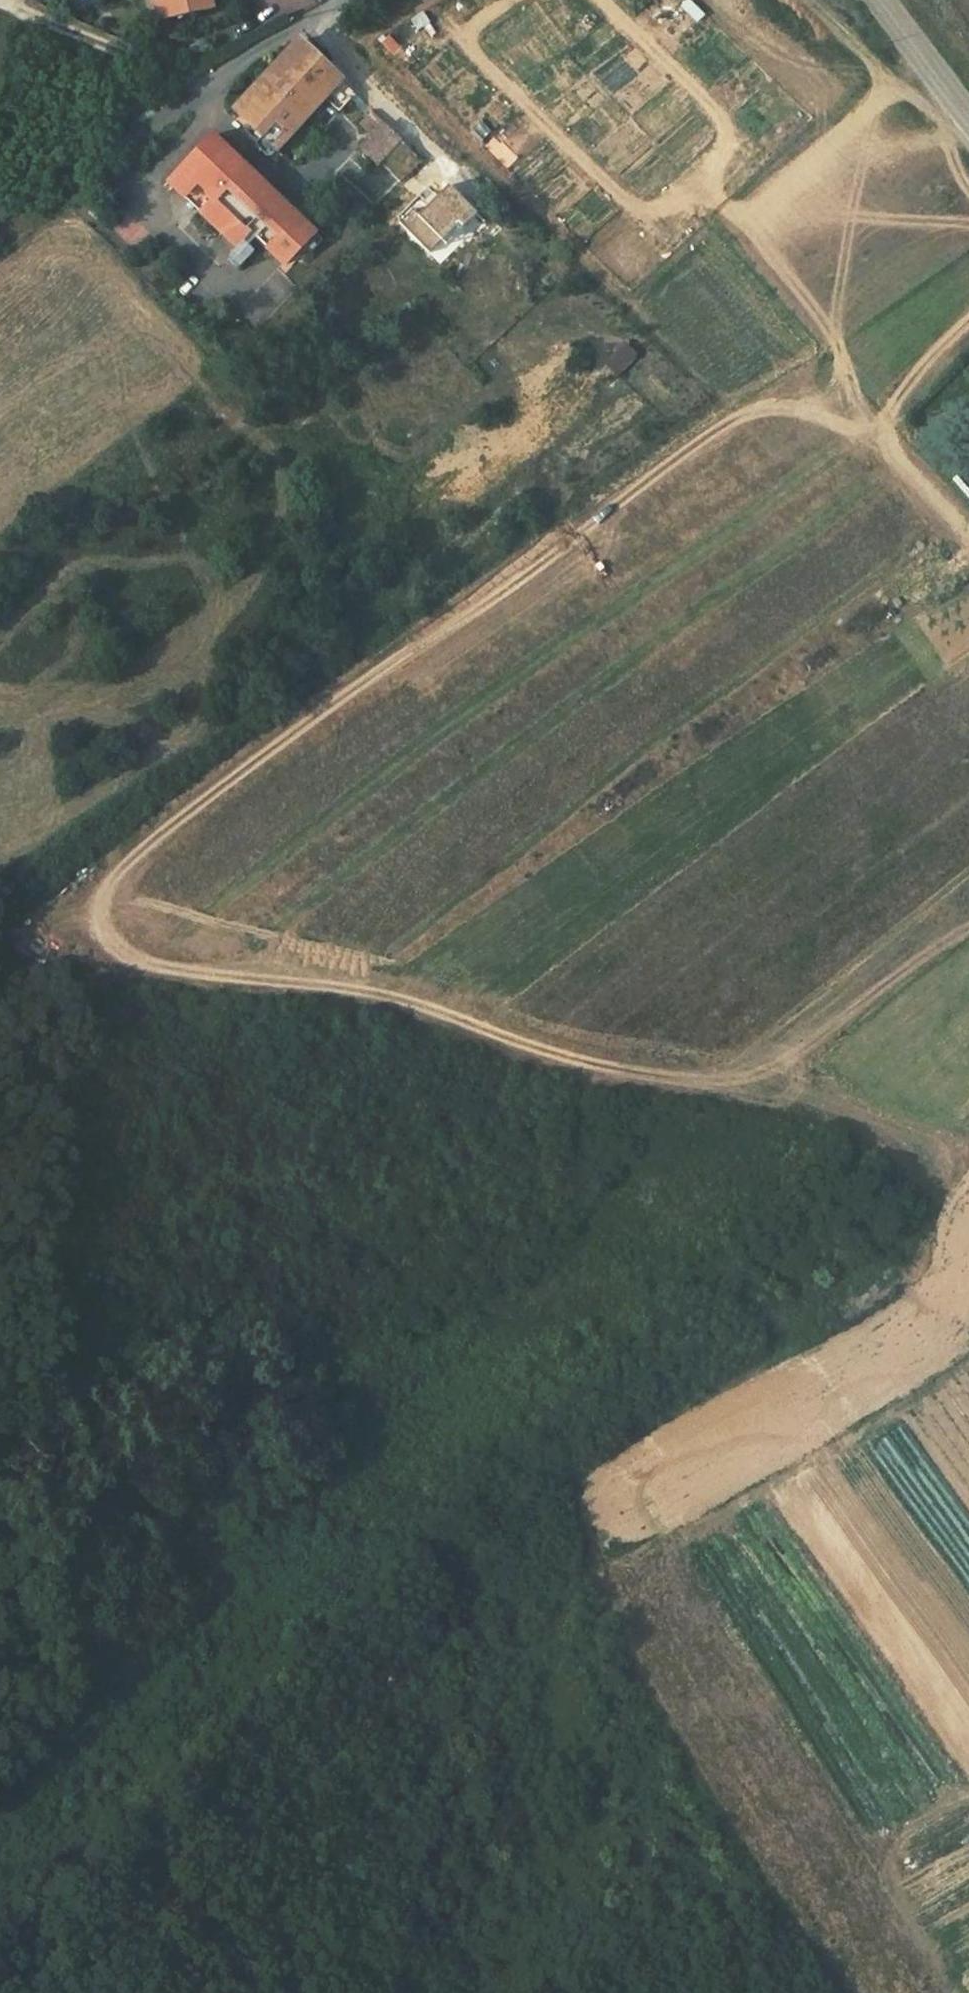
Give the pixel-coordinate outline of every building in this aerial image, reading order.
[(212,0),(154,0),(159,21),(214,9),(212,0)] [(276,150),(340,82),(299,43),(235,111),(276,150)] [(416,154),(373,114),(363,125),(374,135),(363,147),(379,163),(390,152),(404,165),(416,154)] [(182,169),(187,173),(222,207),(238,223),(269,192),(212,137),(182,169)] [(222,207),(187,173),(172,188),(206,224),(222,207)] [(269,192),(238,223),(282,265),(313,234),(269,192)] [(293,276),(323,244),(313,234),(282,265),(293,276)] [(233,243),(216,259),(229,273),(246,256),(233,243)] [(485,244),(463,268),(487,290),(509,266),(485,244)]
